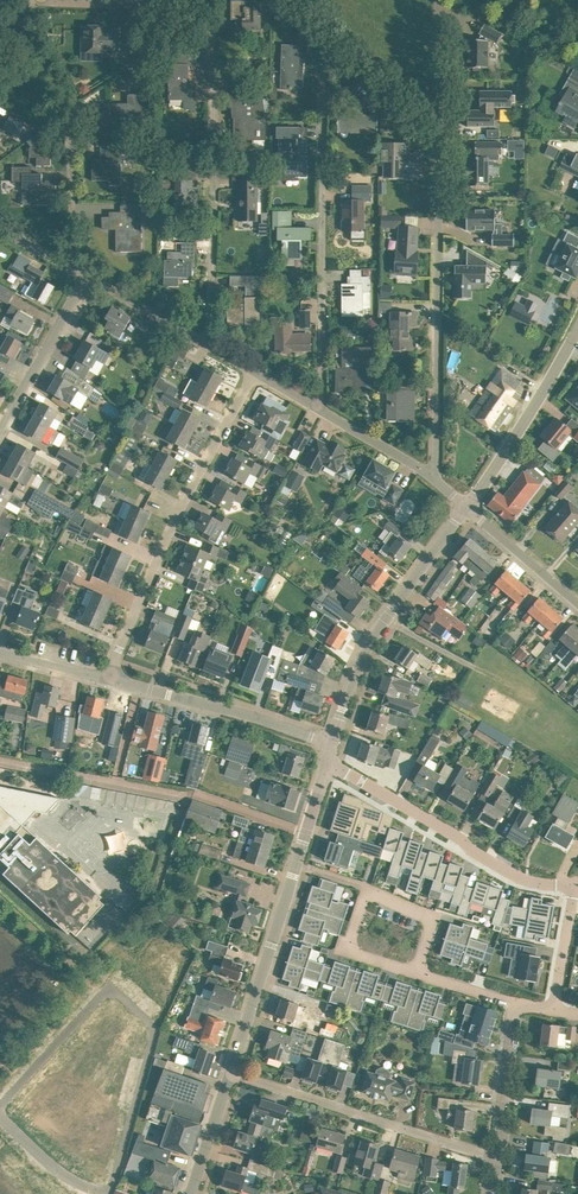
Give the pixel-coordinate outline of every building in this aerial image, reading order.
[(231,20),(243,20),(243,30),(261,30),(260,5),(251,5),(251,7),(246,7),(246,1),(231,0),(231,20)] [(478,41),(467,40),(466,68),(473,68),(472,71),(480,71),(481,68),(487,69),(488,41),(487,41),(489,39),(497,45),(502,37),(485,25),(480,34),(482,35),(478,41)] [(92,52),(118,53),(119,31),(102,30),(103,27),(83,26),(82,52),(83,52),(83,48),(92,49),(92,52)] [(281,90),(291,90),(291,88),(302,88),(303,77),(301,77),(301,74),(303,74),(304,57),(307,57),(308,46),(283,45),(281,90)] [(169,99),(185,99),(185,109),(195,109),(195,83),(194,83),(183,83),(183,79),(188,79),(188,65),(187,65),(187,51),(178,51),(178,65),(170,65),(169,99)] [(136,66),(141,73),(152,64),(148,58),(136,66)] [(574,127),(577,120),(577,78),(571,74),(566,84),(571,86),(561,103),(560,103),(559,105),(560,106),(557,111),(566,117),(564,122),(574,127)] [(347,131),(365,131),(377,131),(377,133),(378,133),(378,115),(377,115),(377,116),(363,116),(363,107),(364,107),(364,97),(363,97),(363,98),(357,98),(357,86),(356,86),(356,87),(338,87),(338,86),(337,86),(337,99),(338,99),(338,98),(347,98),(346,106),(344,106),(344,116),(338,116),(338,115),(338,122),(337,122),(337,125),(338,125),(338,133),(338,128),(347,128),(347,131)] [(264,116),(262,90),(231,93),(231,94),(233,109),(237,110),(237,115),(234,116),(235,116),(235,139),(253,139),(252,149),(264,149),(265,139),(265,116),(264,116)] [(479,107),(481,107),(481,111),(467,111),(467,127),(495,127),(495,111),(494,111),(494,107),(512,107),(512,92),(479,92),(479,107)] [(145,95),(141,95),(134,95),(134,106),(129,106),(129,105),(98,104),(98,127),(107,127),(107,125),(145,125),(145,102),(145,95)] [(2,128),(17,138),(25,126),(10,116),(2,128)] [(380,131),(393,131),(394,123),(381,122),(380,131)] [(278,136),(278,161),(279,161),(279,160),(287,160),(287,178),(308,178),(308,160),(309,160),(309,151),(308,151),(308,147),(309,147),(309,138),(307,138),(307,128),(289,128),(278,128),(278,136)] [(487,137),(500,136),(499,128),(486,129),(487,137)] [(97,137),(97,146),(101,146),(101,159),(92,159),(92,181),(109,180),(109,186),(121,186),(121,146),(110,146),(110,137),(97,137)] [(476,142),(476,155),(478,155),(478,158),(488,158),(488,161),(501,161),(501,159),(524,159),(524,143),(476,142)] [(379,173),(379,177),(385,177),(392,177),(404,177),(404,172),(409,172),(410,172),(420,173),(421,155),(410,155),(407,155),(407,148),(407,144),(399,144),(399,147),(381,147),(381,144),(380,144),(379,165),(379,173)] [(549,144),(545,153),(554,157),(558,148),(549,144)] [(37,157),(37,166),(51,166),(50,156),(37,157)] [(467,187),(488,187),(488,161),(488,158),(478,158),(467,158),(467,169),(465,169),(465,176),(467,176),(467,187)] [(31,167),(12,167),(12,181),(22,181),(22,189),(30,189),(30,204),(56,204),(56,181),(46,181),(46,183),(42,183),(42,174),(32,174),(31,167)] [(238,181),(238,207),(239,207),(239,211),(238,211),(238,221),(257,221),(257,188),(268,188),(268,172),(249,172),(249,181),(238,181)] [(175,180),(176,205),(198,205),(198,187),(193,187),(193,180),(181,180),(175,180)] [(372,193),(364,193),(352,193),(352,201),(343,201),(342,231),(351,231),(351,240),(367,240),(367,230),(363,230),(363,201),(372,201),(372,193)] [(134,204),(133,204),(121,204),(121,218),(103,218),(103,229),(116,229),(116,252),(142,252),(142,221),(135,222),(134,204)] [(467,230),(494,230),(494,235),(492,235),(492,246),(514,246),(514,235),(502,235),(502,224),(495,224),(495,210),(467,210),(467,230)] [(291,229),(291,212),(273,212),(273,230),(278,230),(277,240),(283,240),(282,259),(301,259),(301,240),(311,240),(311,229),(291,229)] [(381,228),(401,228),(401,216),(381,216),(381,228)] [(416,248),(417,228),(401,226),(400,251),(397,251),(396,264),(395,273),(416,275),(417,275),(418,252),(414,252),(414,247),(416,248)] [(552,252),(554,253),(562,257),(556,268),(563,272),(561,277),(569,281),(571,276),(576,278),(577,274),(577,249),(577,246),(577,237),(568,232),(565,238),(563,242),(558,239),(552,252)] [(165,260),(164,286),(178,287),(178,286),(177,286),(177,277),(193,278),(193,261),(197,262),(197,243),(181,242),(181,252),(167,251),(167,260),(165,260)] [(455,266),(454,298),(471,299),(472,283),(486,283),(486,267),(493,267),(497,268),(499,269),(500,268),(467,250),(467,266),(455,266)] [(12,264),(8,270),(23,278),(33,283),(40,287),(39,289),(32,285),(26,294),(33,298),(34,297),(45,303),(54,287),(43,281),(40,280),(44,273),(30,265),(26,272),(14,265),(16,262),(14,261),(12,264)] [(246,306),(229,306),(229,325),(240,325),(240,322),(247,322),(247,326),(259,326),(259,314),(258,299),(261,299),(261,298),(261,283),(260,276),(246,276),(246,284),(246,285),(246,286),(246,306)] [(343,285),(343,299),(344,299),(344,310),(343,310),(343,312),(344,312),(344,316),(356,315),(363,315),(363,307),(370,307),(370,293),(370,277),(362,277),(360,277),(350,277),(348,277),(348,278),(350,278),(350,285),(348,285),(343,285)] [(8,304),(14,294),(0,285),(0,300),(8,304)] [(392,298),(392,285),(381,285),(380,297),(392,298)] [(516,301),(509,316),(528,325),(535,311),(516,301)] [(5,316),(0,324),(9,330),(12,325),(28,333),(35,321),(19,312),(21,309),(12,304),(5,316)] [(135,327),(145,332),(151,323),(140,317),(139,320),(113,305),(105,319),(109,321),(103,331),(120,340),(130,322),(136,325),(135,327)] [(300,311),(301,328),(310,327),(310,311),(300,311)] [(391,340),(395,340),(395,348),(403,348),(403,350),(411,350),(411,340),(409,340),(409,325),(416,325),(416,313),(391,313),(391,340)] [(273,333),(276,333),(276,353),(280,353),(280,354),(283,354),(283,353),(290,353),(290,349),(293,349),(293,350),(311,350),(310,335),(290,335),(290,332),(288,332),(287,319),(272,320),(273,333)] [(7,365),(11,357),(13,358),(22,344),(9,336),(8,337),(3,334),(0,338),(0,361),(7,365)] [(71,370),(80,377),(84,380),(96,360),(105,365),(110,356),(85,342),(76,358),(77,359),(71,370)] [(170,343),(159,362),(164,364),(174,345),(170,343)] [(174,352),(184,358),(189,350),(178,344),(174,352)] [(338,389),(338,390),(353,390),(353,389),(376,390),(377,349),(343,348),(343,360),(343,369),(337,369),(337,389),(338,389)] [(177,361),(170,358),(167,365),(173,368),(177,361)] [(219,384),(218,383),(221,378),(222,378),(223,378),(206,369),(198,383),(215,392),(219,384)] [(469,414),(495,432),(520,395),(515,391),(521,383),(501,369),(469,414)] [(50,382),(46,389),(49,391),(49,392),(59,397),(68,402),(70,404),(81,410),(88,397),(89,398),(95,388),(84,381),(80,377),(75,386),(62,378),(58,376),(53,384),(50,382)] [(159,378),(155,386),(166,392),(170,384),(159,378)] [(207,406),(206,406),(209,400),(210,401),(215,392),(198,383),(191,379),(183,394),(191,398),(190,398),(207,407),(207,406)] [(402,383),(389,383),(389,390),(388,390),(388,420),(414,420),(415,391),(414,391),(414,383),(402,382),(402,383)] [(448,397),(455,399),(458,387),(451,385),(448,397)] [(567,399),(577,408),(577,385),(567,399)] [(150,394),(178,409),(182,401),(166,392),(155,386),(150,394)] [(263,404),(255,419),(263,423),(261,431),(264,432),(270,435),(274,429),(279,418),(286,422),(287,420),(290,414),(283,411),(286,407),(267,397),(263,404)] [(42,403),(34,418),(49,427),(54,418),(61,422),(65,416),(42,403)] [(184,410),(176,425),(192,434),(197,425),(196,425),(199,419),(200,420),(200,419),(184,410)] [(68,426),(84,435),(88,427),(73,416),(68,426)] [(34,418),(26,433),(41,441),(42,441),(52,446),(59,432),(49,427),(34,418)] [(556,418),(541,436),(546,441),(539,449),(553,460),(560,451),(557,449),(572,431),(556,418)] [(136,420),(132,428),(143,434),(147,426),(136,420)] [(120,423),(115,431),(127,437),(131,429),(120,423)] [(176,425),(168,439),(184,448),(183,447),(187,441),(188,442),(192,434),(176,425)] [(132,428),(128,436),(139,442),(143,434),(132,428)] [(240,446),(265,460),(276,439),(270,435),(264,432),(261,438),(248,431),(247,433),(244,431),(240,438),(243,440),(240,446)] [(293,447),(302,452),(311,436),(302,431),(293,447)] [(342,457),(343,454),(346,449),(331,441),(328,446),(317,439),(303,464),(319,473),(323,466),(336,473),(338,471),(340,472),(340,474),(349,479),(355,470),(345,464),(343,467),(340,466),(344,458),(342,457)] [(11,458),(28,468),(36,453),(19,444),(19,445),(20,445),(17,451),(16,450),(11,458)] [(84,460),(62,447),(56,457),(68,463),(79,470),(84,460)] [(109,469),(120,475),(131,455),(121,449),(114,462),(109,469)] [(154,449),(146,462),(148,464),(153,466),(169,475),(174,467),(173,466),(176,461),(177,461),(167,455),(161,452),(161,453),(154,449)] [(33,471),(28,468),(11,458),(7,467),(8,467),(5,473),(4,472),(3,473),(20,482),(20,481),(25,484),(33,471)] [(267,469),(255,463),(249,459),(246,465),(233,459),(225,473),(243,483),(249,473),(258,478),(261,474),(263,475),(267,469)] [(382,465),(374,460),(364,476),(379,485),(376,492),(384,497),(384,498),(394,505),(403,490),(392,484),(392,485),(389,484),(395,472),(387,468),(388,467),(382,464),(382,465)] [(146,462),(139,477),(145,480),(151,484),(161,490),(162,489),(161,488),(164,483),(165,484),(169,475),(153,466),(148,464),(146,462)] [(63,472),(74,478),(79,470),(68,463),(63,472)] [(273,471),(285,478),(289,470),(277,464),(273,471)] [(497,493),(488,505),(510,523),(518,513),(523,506),(526,502),(540,484),(538,483),(543,477),(535,469),(530,466),(524,472),(503,498),(497,493)] [(552,480),(558,485),(562,480),(564,476),(553,475),(552,480)] [(285,486),(293,490),(296,492),(300,484),(289,478),(285,486)] [(555,493),(561,499),(572,486),(566,481),(555,493)] [(99,492),(110,497),(113,489),(102,484),(99,492)] [(5,508),(9,501),(22,509),(26,501),(0,486),(0,505),(5,508)] [(247,493),(241,490),(234,486),(231,493),(218,486),(210,500),(229,510),(234,500),(241,504),(247,493)] [(69,518),(74,510),(50,497),(45,505),(69,518)] [(558,516),(547,529),(561,542),(577,522),(577,509),(568,501),(556,515),(558,516)] [(38,512),(50,519),(56,510),(45,505),(43,503),(38,512)] [(340,503),(329,519),(340,527),(351,510),(340,503)] [(5,508),(0,505),(0,536),(5,539),(15,522),(8,517),(10,514),(3,511),(5,508)] [(133,505),(127,520),(144,527),(147,519),(146,518),(149,513),(150,513),(150,512),(133,505)] [(76,510),(71,518),(78,523),(83,515),(76,510)] [(202,537),(218,545),(232,520),(220,513),(216,519),(204,513),(196,527),(205,532),(202,537)] [(65,529),(80,535),(84,527),(70,519),(65,529)] [(95,532),(109,538),(112,531),(87,520),(84,527),(95,532)] [(127,520),(121,535),(137,543),(137,542),(136,542),(139,536),(140,536),(144,527),(127,520)] [(384,527),(390,532),(383,541),(386,543),(379,552),(386,557),(389,552),(401,560),(411,546),(397,536),(401,530),(389,521),(384,527)] [(80,536),(91,540),(95,532),(84,527),(80,535),(80,536)] [(301,535),(292,539),(302,545),(306,538),(301,535)] [(469,556),(475,561),(484,551),(470,539),(455,557),(462,563),(469,556)] [(189,545),(183,559),(204,568),(207,559),(214,562),(220,548),(207,543),(204,551),(189,545)] [(363,555),(367,549),(358,543),(354,549),(363,555)] [(23,545),(19,552),(26,556),(30,550),(23,545)] [(105,545),(102,553),(103,553),(110,556),(107,563),(125,571),(128,562),(127,562),(130,556),(131,557),(131,556),(114,549),(105,545)] [(367,582),(378,591),(389,575),(382,570),(387,563),(368,549),(367,549),(362,556),(371,562),(366,569),(361,565),(353,575),(365,584),(367,582)] [(475,561),(482,567),(470,582),(475,586),(481,579),(482,580),(497,563),(484,551),(475,561)] [(183,559),(177,573),(192,579),(188,587),(202,593),(208,578),(201,575),(204,568),(183,559)] [(28,561),(26,571),(34,573),(36,563),(28,561)] [(65,571),(68,563),(64,561),(60,571),(64,573),(65,571)] [(451,573),(456,565),(450,561),(427,594),(436,601),(454,575),(451,573)] [(76,576),(79,568),(68,563),(65,571),(76,576)] [(95,567),(92,575),(101,579),(118,586),(117,585),(120,579),(121,580),(125,571),(107,563),(104,571),(96,568),(95,567)] [(269,567),(265,576),(270,578),(273,572),(274,573),(276,570),(269,567)] [(501,588),(507,594),(519,580),(506,570),(495,583),(496,584),(490,590),(495,595),(501,588)] [(61,579),(72,584),(76,576),(65,571),(61,579)] [(370,602),(358,594),(362,588),(340,572),(334,581),(338,584),(334,589),(351,601),(346,608),(358,617),(370,602)] [(507,594),(514,600),(508,606),(513,610),(518,603),(519,604),(531,591),(519,580),(507,594)] [(18,588),(13,602),(20,604),(19,607),(23,608),(17,623),(34,629),(40,613),(28,609),(35,591),(26,588),(25,591),(18,588)] [(461,601),(471,609),(481,596),(471,588),(461,601)] [(95,592),(89,607),(106,615),(110,606),(108,605),(111,599),(112,600),(112,599),(95,592)] [(323,603),(338,614),(344,606),(329,595),(323,603)] [(437,602),(444,607),(448,602),(440,597),(437,602)] [(534,616),(540,622),(551,608),(539,598),(528,611),(528,612),(523,618),(528,623),(534,616)] [(46,614),(57,619),(60,611),(49,606),(46,614)] [(430,609),(420,624),(429,630),(430,629),(442,637),(447,630),(451,633),(460,639),(464,633),(469,626),(439,606),(435,613),(430,609)] [(89,607),(82,622),(99,630),(99,629),(98,629),(101,623),(102,623),(106,615),(89,607)] [(540,622),(547,627),(541,634),(546,638),(551,632),(552,632),(563,619),(551,608),(540,622)] [(152,631),(146,646),(162,653),(168,637),(173,627),(176,618),(156,610),(153,619),(154,619),(152,622),(149,630),(152,631)] [(325,613),(315,629),(329,638),(327,642),(339,649),(339,648),(342,650),(345,645),(342,643),(349,633),(337,626),(339,622),(325,613)] [(496,626),(502,631),(514,618),(508,613),(496,626)] [(174,636),(184,640),(193,618),(183,614),(174,636)] [(232,652),(241,656),(252,628),(241,624),(238,632),(239,635),(232,652)] [(560,639),(566,644),(561,650),(560,649),(555,655),(560,660),(557,663),(557,664),(577,640),(577,632),(577,631),(577,630),(577,628),(573,624),(571,626),(560,639)] [(205,651),(211,636),(197,631),(191,645),(186,643),(179,659),(195,665),(201,650),(205,651)] [(564,670),(577,654),(577,640),(557,664),(564,670)] [(551,641),(544,649),(544,650),(547,652),(549,654),(556,646),(551,641)] [(225,653),(228,648),(218,643),(215,648),(225,653)] [(242,684),(259,691),(265,675),(274,679),(284,649),(273,644),(268,658),(254,653),(242,684)] [(395,660),(408,669),(415,660),(427,669),(432,661),(420,652),(418,654),(405,645),(395,660)] [(302,661),(297,675),(311,680),(315,669),(326,675),(335,659),(324,653),(320,651),(310,646),(306,654),(302,661)] [(204,669),(224,677),(229,665),(232,657),(220,652),(212,649),(209,657),(204,669)] [(280,660),(274,679),(287,683),(299,687),(296,699),(304,701),(302,707),(319,713),(324,697),(307,692),(311,680),(297,675),(290,673),(292,667),(282,664),(283,662),(283,661),(280,660)] [(400,679),(396,678),(385,674),(379,692),(395,697),(397,690),(408,693),(411,684),(400,680),(400,679)] [(418,680),(429,686),(432,680),(421,674),(418,680)] [(21,702),(23,695),(25,695),(28,681),(9,676),(8,682),(0,680),(0,696),(21,702)] [(553,688),(559,693),(567,683),(562,678),(553,688)] [(37,696),(32,716),(41,719),(45,704),(56,707),(60,689),(46,686),(43,698),(37,696)] [(454,702),(468,710),(472,702),(459,694),(454,702)] [(574,707),(577,702),(577,699),(574,696),(569,703),(574,707)] [(85,714),(87,714),(84,722),(92,724),(94,716),(99,718),(104,701),(89,697),(85,714)] [(394,709),(411,716),(416,703),(398,697),(394,709)] [(5,719),(22,723),(25,710),(7,706),(5,719)] [(102,743),(114,746),(122,715),(111,712),(102,743)] [(164,716),(149,712),(146,727),(136,725),(131,743),(140,745),(140,747),(156,751),(164,716)] [(411,720),(399,716),(389,713),(388,717),(373,712),(368,729),(384,734),(387,723),(408,729),(411,720)] [(54,740),(71,743),(75,719),(58,716),(54,740)] [(482,720),(477,728),(507,746),(511,738),(482,720)] [(183,749),(197,752),(199,745),(204,747),(209,728),(195,724),(190,740),(186,739),(183,749)] [(181,727),(173,725),(172,732),(179,734),(181,727)] [(423,751),(430,755),(439,740),(431,736),(423,751)] [(234,739),(227,759),(230,760),(243,765),(247,766),(254,746),(234,739)] [(358,759),(384,768),(385,765),(394,768),(400,752),(390,748),(389,751),(364,742),(358,759)] [(278,753),(289,756),(283,773),(298,778),(306,753),(292,748),(292,747),(281,743),(278,753)] [(181,751),(170,748),(162,780),(173,783),(174,779),(181,751)] [(495,766),(500,769),(510,752),(506,749),(495,766)] [(150,754),(143,778),(160,782),(166,758),(150,754)] [(206,758),(196,756),(190,773),(200,776),(206,758)] [(415,780),(432,790),(438,779),(445,783),(453,769),(439,761),(438,764),(429,759),(424,766),(415,780)] [(230,761),(227,768),(239,772),(242,765),(230,761)] [(458,765),(446,785),(454,790),(457,786),(463,776),(466,769),(458,765)] [(492,772),(480,792),(489,797),(501,777),(492,772)] [(201,776),(200,776),(190,773),(186,782),(174,779),(173,783),(173,785),(188,788),(189,786),(197,788),(201,776)] [(448,800),(465,810),(480,783),(472,778),(471,781),(463,776),(457,786),(454,790),(448,800)] [(299,791),(283,786),(271,783),(266,800),(277,804),(277,805),(293,810),(299,791)] [(83,784),(72,796),(79,797),(90,786),(83,784)] [(24,825),(36,811),(48,814),(48,813),(60,799),(61,799),(61,798),(0,786),(0,851),(24,825)] [(92,786),(90,798),(99,800),(101,788),(92,786)] [(340,801),(330,830),(336,832),(339,833),(352,837),(357,820),(379,827),(384,812),(359,798),(345,793),(342,802),(340,801)] [(559,817),(554,824),(553,824),(546,837),(567,848),(574,836),(563,829),(567,822),(569,823),(577,807),(577,802),(564,794),(553,813),(559,817)] [(479,818),(495,828),(504,813),(503,813),(510,802),(501,797),(495,808),(487,804),(479,818)] [(185,822),(216,833),(223,810),(193,800),(190,809),(185,822)] [(508,817),(516,822),(508,835),(524,845),(533,831),(526,827),(533,816),(514,805),(508,817)] [(243,827),(239,841),(269,851),(274,836),(247,828),(250,819),(235,815),(233,823),(243,827)] [(24,825),(0,851),(0,871),(69,934),(71,931),(76,936),(105,904),(100,900),(102,897),(24,825)] [(384,847),(383,848),(395,852),(386,882),(397,885),(403,866),(402,866),(410,839),(409,842),(402,839),(404,832),(390,828),(384,847)] [(123,831),(105,835),(108,853),(127,849),(123,831)] [(330,841),(325,860),(348,867),(354,850),(371,855),(375,845),(352,837),(339,833),(336,843),(330,841)] [(410,839),(402,866),(403,866),(413,869),(406,890),(417,894),(423,876),(422,876),(430,851),(429,853),(422,851),(424,844),(410,839)] [(239,841),(234,856),(264,866),(269,851),(239,841)] [(200,853),(220,860),(223,850),(203,843),(200,853)] [(375,845),(371,855),(380,858),(383,848),(384,847),(375,845)] [(430,851),(422,876),(423,876),(434,880),(429,896),(439,899),(442,890),(444,883),(450,863),(450,862),(449,865),(442,863),(444,855),(430,851)] [(444,883),(442,890),(454,894),(451,903),(452,903),(460,906),(457,913),(458,913),(467,886),(470,877),(462,874),(464,867),(450,863),(444,883)] [(216,887),(236,894),(226,927),(234,930),(235,928),(249,933),(252,923),(257,925),(262,910),(253,907),(253,905),(240,901),(242,895),(247,897),(251,884),(221,874),(216,887)] [(305,907),(305,908),(344,920),(349,904),(338,901),(337,902),(332,901),(338,884),(320,878),(320,879),(322,879),(320,888),(317,887),(315,886),(314,891),(311,890),(307,902),(310,903),(308,908),(305,907)] [(467,886),(458,913),(467,916),(472,902),(484,906),(490,886),(477,881),(475,888),(467,886)] [(490,886),(484,906),(496,910),(492,924),(495,924),(502,927),(503,923),(506,913),(508,906),(510,900),(502,897),(504,890),(490,886)] [(508,906),(506,913),(551,922),(554,905),(542,903),(543,899),(532,897),(530,909),(513,906),(512,907),(508,906)] [(196,917),(208,922),(214,906),(201,901),(196,917)] [(450,910),(457,913),(460,906),(452,903),(450,910)] [(344,920),(305,908),(308,909),(306,914),(303,913),(300,925),(303,926),(301,931),(303,931),(305,932),(303,940),(301,940),(300,940),(318,946),(319,943),(323,929),(327,930),(327,932),(329,933),(339,936),(344,920)] [(159,919),(174,932),(186,919),(166,912),(159,919)] [(506,913),(503,923),(526,927),(524,938),(535,940),(536,936),(548,938),(551,922),(506,913)] [(462,927),(450,923),(445,939),(443,938),(493,955),(494,948),(487,946),(488,944),(470,938),(474,927),(463,923),(462,927)] [(158,924),(155,928),(160,933),(164,929),(158,924)] [(164,929),(160,933),(166,938),(169,934),(164,929)] [(490,963),(493,955),(443,938),(443,939),(445,939),(440,955),(452,959),(451,963),(461,966),(465,955),(490,963)] [(225,958),(229,947),(209,940),(206,949),(212,951),(209,963),(222,967),(220,974),(238,980),(243,965),(232,962),(233,960),(225,958)] [(537,948),(507,942),(504,957),(512,958),(520,960),(517,978),(516,979),(536,982),(540,957),(536,956),(537,948)] [(180,944),(177,948),(182,953),(186,949),(180,944)] [(286,961),(286,962),(321,973),(324,963),(309,959),(313,947),(302,944),(301,948),(293,945),(293,946),(288,962),(287,961),(286,961)] [(321,973),(286,962),(288,963),(283,978),(283,979),(290,981),(289,986),(300,989),(301,983),(303,978),(318,982),(319,980),(321,973)] [(319,980),(322,981),(336,986),(335,991),(333,990),(329,1002),(345,1007),(357,968),(356,970),(350,968),(351,966),(340,962),(339,965),(334,964),(333,966),(333,968),(325,965),(325,963),(324,963),(321,973),(319,980)] [(358,968),(357,968),(345,1007),(361,1012),(365,1000),(363,1000),(364,995),(378,1000),(381,1000),(387,983),(386,983),(386,985),(377,983),(378,980),(379,978),(374,976),(375,974),(364,970),(363,973),(357,971),(358,968)] [(197,994),(194,1003),(207,1007),(209,1008),(212,1000),(231,1007),(236,992),(217,986),(219,980),(209,977),(205,989),(202,996),(197,994)] [(387,983),(381,1000),(384,1001),(398,1006),(396,1011),(394,1010),(391,1022),(407,1027),(418,990),(419,988),(418,990),(412,988),(413,986),(401,982),(400,985),(396,983),(395,986),(394,988),(386,985),(387,983)] [(418,990),(407,1027),(423,1032),(426,1020),(425,1020),(426,1015),(440,1019),(443,1020),(448,1003),(447,1005),(439,1002),(440,1000),(440,998),(436,996),(437,993),(426,990),(425,992),(419,990),(419,988),(418,990)] [(299,1004),(294,1002),(282,999),(276,1017),(292,1022),(295,1013),(304,1016),(306,1008),(298,1006),(299,1004)] [(106,1012),(121,1026),(130,1017),(114,1003),(106,1012)] [(194,1003),(189,1017),(188,1017),(185,1027),(201,1032),(199,1038),(218,1044),(225,1022),(204,1014),(207,1007),(194,1003)] [(497,1013),(466,1003),(463,1013),(475,1017),(473,1024),(472,1024),(469,1031),(470,1032),(468,1037),(457,1033),(456,1035),(454,1042),(473,1049),(476,1040),(487,1044),(489,1038),(490,1038),(492,1030),(491,1030),(493,1026),(496,1019),(495,1018),(497,1013)] [(328,1004),(325,1011),(340,1015),(342,1008),(328,1004)] [(105,1011),(97,1021),(113,1035),(121,1026),(106,1012),(105,1011)] [(97,1021),(89,1030),(105,1044),(113,1035),(97,1021)] [(574,1040),(574,1039),(576,1027),(568,1026),(568,1027),(543,1024),(541,1044),(556,1046),(558,1033),(567,1034),(567,1039),(574,1040)] [(289,1053),(300,1057),(308,1032),(294,1027),(290,1037),(272,1031),(267,1046),(271,1048),(268,1057),(283,1061),(284,1061),(286,1062),(289,1053)] [(89,1030),(81,1039),(97,1053),(105,1044),(89,1030)] [(137,1031),(132,1036),(136,1040),(141,1035),(137,1031)] [(449,1033),(447,1040),(454,1042),(456,1035),(449,1033)] [(132,1036),(127,1042),(131,1045),(136,1040),(132,1036)] [(454,1054),(452,1063),(465,1065),(463,1082),(478,1084),(480,1069),(482,1070),(483,1061),(466,1059),(467,1051),(465,1051),(466,1047),(433,1037),(431,1054),(447,1056),(447,1054),(454,1054)] [(319,1074),(324,1076),(335,1041),(325,1038),(318,1061),(309,1058),(302,1078),(305,1079),(305,1080),(312,1083),(313,1081),(316,1082),(319,1074)] [(81,1039),(73,1048),(89,1062),(97,1053),(81,1039)] [(194,1071),(207,1075),(215,1054),(202,1049),(203,1045),(189,1040),(185,1051),(199,1056),(194,1071)] [(324,1076),(325,1076),(330,1077),(327,1086),(330,1087),(329,1089),(337,1091),(338,1089),(341,1090),(347,1071),(338,1068),(346,1045),(335,1041),(324,1076)] [(65,1056),(65,1057),(80,1071),(89,1062),(73,1048),(65,1056)] [(121,1049),(116,1054),(120,1058),(125,1052),(121,1049)] [(116,1054),(111,1060),(115,1063),(120,1058),(116,1054)] [(65,1056),(56,1066),(57,1066),(72,1080),(80,1071),(65,1057),(65,1056)] [(176,1062),(168,1060),(165,1069),(173,1071),(176,1062)] [(572,1062),(571,1062),(559,1061),(558,1071),(554,1070),(554,1069),(552,1069),(552,1070),(538,1068),(536,1086),(559,1089),(561,1076),(565,1076),(565,1069),(571,1070),(572,1062)] [(173,1071),(182,1074),(185,1066),(176,1062),(173,1071)] [(56,1066),(48,1075),(64,1089),(72,1080),(57,1066),(56,1066)] [(105,1067),(100,1072),(103,1076),(108,1070),(105,1067)] [(362,1091),(389,1100),(392,1093),(398,1095),(397,1096),(409,1100),(415,1083),(403,1079),(401,1083),(395,1081),(389,1079),(391,1074),(388,1070),(382,1067),(377,1070),(376,1074),(368,1072),(362,1091)] [(153,1100),(201,1117),(203,1110),(206,1111),(211,1094),(202,1091),(205,1082),(182,1074),(173,1071),(165,1069),(153,1100)] [(100,1072),(94,1078),(98,1081),(103,1076),(100,1072)] [(41,1083),(40,1084),(56,1098),(64,1089),(48,1075),(41,1083)] [(40,1083),(31,1093),(32,1093),(48,1107),(56,1098),(40,1084),(41,1083),(40,1083)] [(88,1085),(83,1090),(87,1094),(92,1088),(88,1085)] [(83,1090),(78,1096),(82,1099),(87,1094),(83,1090)] [(32,1093),(24,1102),(40,1116),(48,1107),(32,1093)] [(459,1099),(447,1098),(439,1097),(437,1108),(449,1109),(447,1118),(456,1119),(455,1128),(472,1130),(474,1111),(458,1109),(459,1099)] [(98,1099),(93,1105),(97,1108),(102,1103),(98,1099)] [(274,1103),(262,1099),(260,1106),(255,1104),(250,1120),(253,1120),(262,1123),(261,1125),(274,1129),(273,1130),(275,1131),(277,1132),(281,1119),(283,1119),(286,1107),(279,1105),(274,1103)] [(153,1100),(146,1118),(167,1126),(160,1145),(165,1146),(190,1154),(200,1124),(199,1123),(201,1117),(153,1100)] [(24,1102),(15,1111),(31,1125),(40,1116),(24,1102)] [(72,1102),(67,1108),(71,1112),(76,1106),(72,1102)] [(570,1105),(561,1104),(549,1102),(548,1110),(533,1108),(531,1123),(546,1125),(544,1135),(566,1137),(567,1127),(550,1125),(551,1116),(568,1118),(570,1105)] [(102,1103),(97,1108),(101,1112),(106,1106),(102,1103)] [(67,1108),(62,1113),(66,1117),(71,1112),(67,1108)] [(113,1113),(108,1118),(112,1122),(117,1116),(113,1113)] [(117,1116),(112,1122),(116,1125),(121,1120),(117,1116)] [(55,1120),(50,1126),(54,1129),(59,1124),(55,1120)] [(268,1147),(255,1143),(258,1134),(271,1138),(273,1130),(274,1129),(261,1125),(262,1123),(253,1120),(248,1135),(239,1132),(234,1147),(253,1153),(250,1161),(255,1162),(263,1164),(268,1147)] [(66,1122),(51,1139),(60,1148),(76,1131),(66,1122)] [(50,1126),(45,1131),(49,1135),(54,1129),(50,1126)] [(317,1146),(340,1153),(345,1135),(334,1132),(334,1133),(331,1132),(331,1131),(322,1128),(317,1146)] [(181,1168),(158,1161),(162,1148),(151,1144),(137,1140),(133,1152),(155,1160),(148,1178),(158,1182),(156,1187),(173,1193),(175,1187),(181,1168)] [(363,1175),(380,1180),(384,1165),(375,1162),(380,1145),(361,1140),(358,1153),(350,1151),(347,1165),(354,1167),(355,1164),(365,1167),(363,1175)] [(533,1176),(547,1178),(550,1158),(547,1157),(549,1143),(535,1141),(533,1155),(527,1154),(525,1169),(534,1170),(533,1176)] [(555,1142),(553,1152),(568,1155),(570,1144),(555,1142)] [(102,1147),(95,1169),(96,1169),(108,1173),(115,1152),(102,1147)] [(305,1164),(311,1166),(315,1151),(309,1150),(305,1164)] [(390,1168),(400,1171),(398,1177),(413,1181),(420,1157),(410,1154),(410,1155),(406,1154),(406,1153),(396,1150),(392,1161),(390,1168)] [(333,1170),(342,1173),(346,1158),(338,1155),(333,1170)] [(437,1176),(437,1169),(453,1171),(451,1186),(449,1186),(448,1193),(459,1193),(460,1188),(465,1188),(467,1165),(438,1161),(439,1160),(426,1158),(424,1174),(437,1176)] [(252,1171),(282,1180),(285,1170),(263,1164),(255,1162),(252,1171)] [(248,1168),(239,1165),(236,1173),(227,1170),(222,1185),(240,1191),(240,1190),(251,1193),(260,1193),(262,1187),(254,1185),(244,1182),(248,1168)] [(302,1174),(308,1176),(311,1167),(305,1165),(302,1174)] [(10,1191),(14,1193),(26,1193),(36,1184),(26,1174),(10,1191)] [(389,1182),(380,1179),(376,1193),(386,1193),(389,1182)] [(550,1182),(538,1180),(537,1190),(530,1189),(528,1188),(528,1189),(523,1188),(522,1193),(547,1193),(547,1189),(552,1190),(553,1182),(550,1182)] [(320,1186),(324,1193),(341,1193),(341,1192),(337,1190),(320,1186)]
